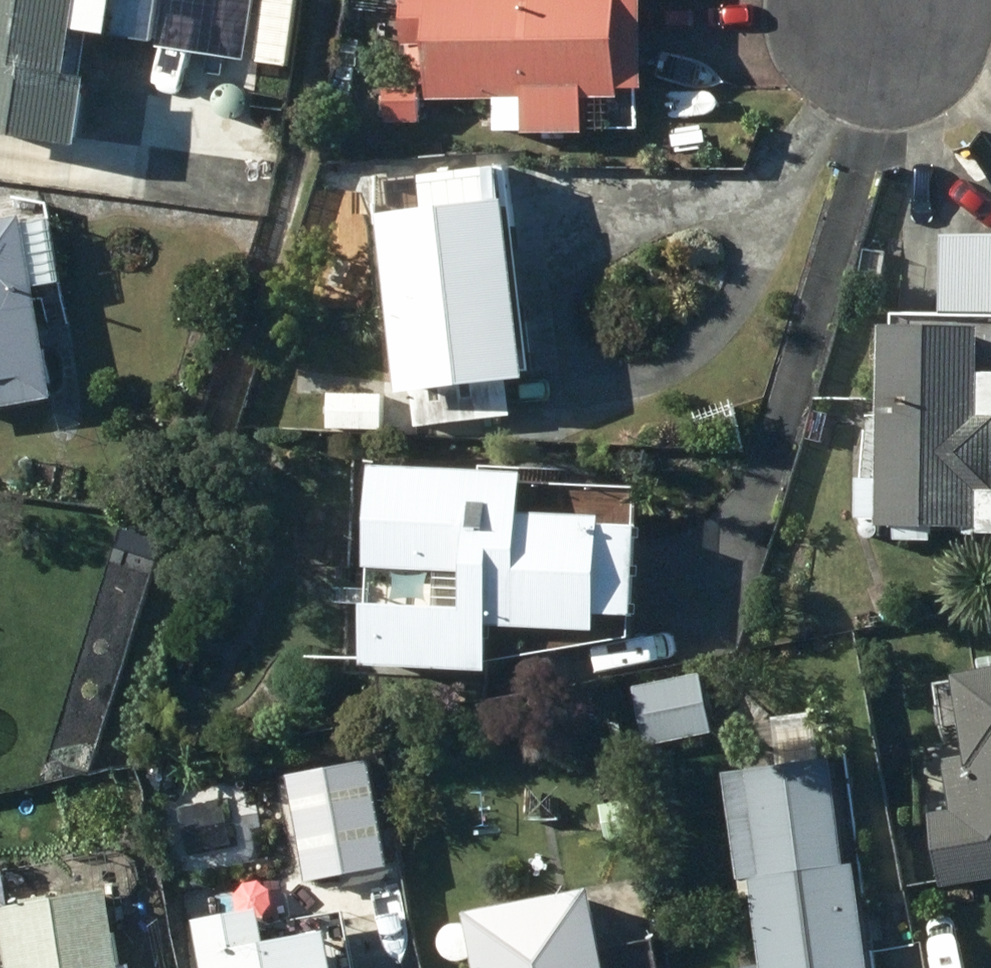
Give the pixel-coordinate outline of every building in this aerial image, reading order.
[(100,156),(111,89),(87,85),(94,38),(130,44),(137,0),(0,0),(0,140),(100,156)] [(395,126),(426,127),(426,104),(536,105),(535,138),(600,139),(601,104),(638,105),(638,96),(662,96),(663,0),(419,0),(418,93),(395,93),(395,126)] [(518,175),(397,188),(411,313),(537,299),(527,211),(522,211),(518,175)] [(25,227),(0,231),(0,416),(67,404),(38,237),(43,236),(49,229),(48,219),(41,213),(31,214),(25,221),(25,227)] [(946,239),(947,323),(990,322),(990,238),(946,239)] [(411,313),(420,402),(547,388),(537,299),(411,313)] [(915,533),(914,549),(950,550),(950,538),(984,538),(984,543),(990,543),(990,337),(902,336),(900,487),(876,487),(876,541),(892,541),(893,532),(915,533)] [(273,365),(263,416),(292,422),(303,372),(273,365)] [(360,400),(358,429),(391,431),(392,402),(360,400)] [(387,574),(493,581),(490,622),(392,615),(388,673),(510,680),(513,632),(620,639),(621,624),(655,627),(661,536),(627,534),(627,529),(543,524),(545,485),(394,476),(387,574)] [(970,680),(983,761),(954,766),(962,815),(942,818),(954,892),(990,886),(990,676),(970,680)] [(711,680),(643,692),(654,751),(722,739),(711,680)] [(871,870),(858,872),(847,767),(740,778),(751,886),(765,885),(774,967),(881,967),(871,870)] [(0,867),(0,916),(8,914),(19,967),(131,967),(116,896),(61,907),(59,898),(26,905),(28,911),(22,913),(12,865),(0,867)] [(219,889),(188,894),(192,924),(224,918),(219,889)] [(552,913),(489,924),(496,967),(627,967),(615,897),(551,908),(552,913)] [(306,951),(292,954),(284,917),(216,931),(223,967),(355,967),(351,947),(367,943),(362,920),(302,933),(306,951)]
